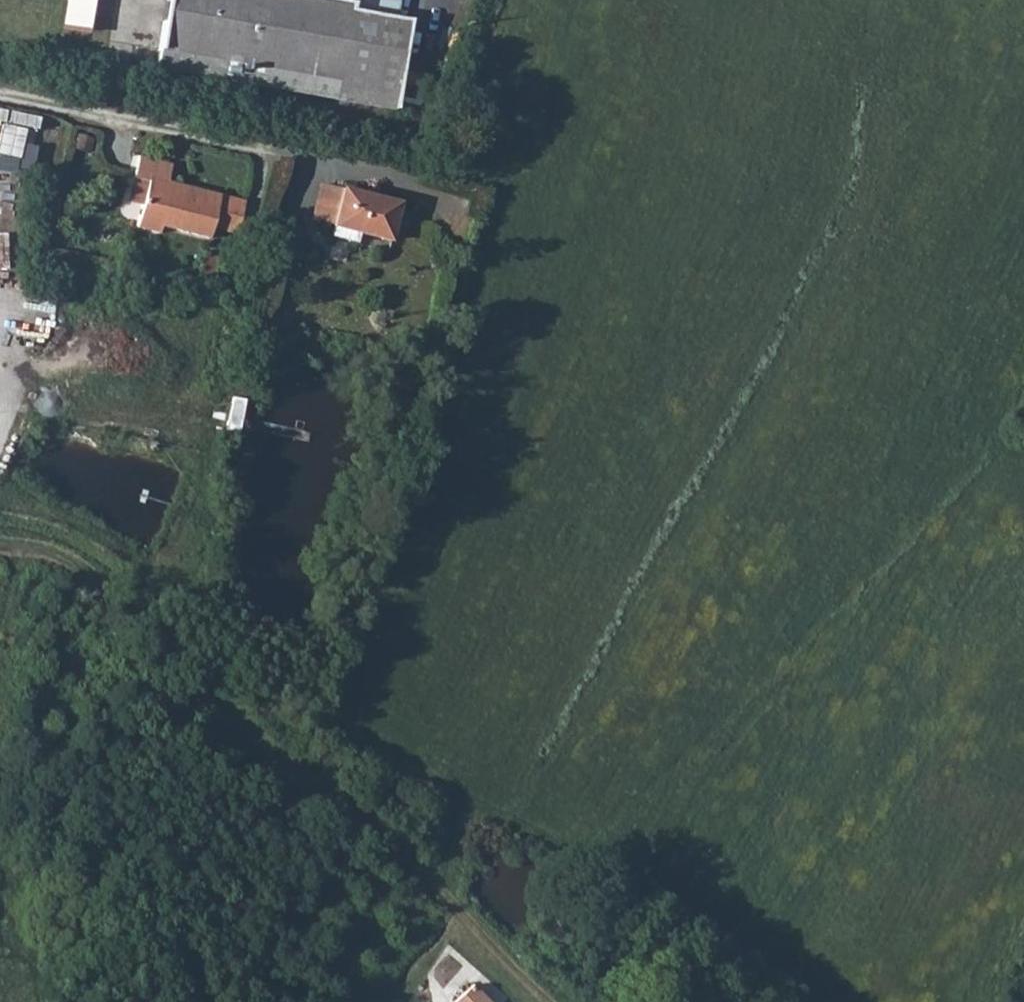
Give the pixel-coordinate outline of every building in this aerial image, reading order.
[(97,0),(71,0),(68,26),(94,28),(97,0)] [(158,52),(167,53),(263,68),(337,79),(334,97),(392,106),(406,17),(348,8),(349,2),(339,0),(166,0),(158,52)] [(403,0),(362,0),(361,10),(402,14),(403,0)] [(138,154),(133,176),(147,179),(136,225),(159,231),(161,223),(209,235),(219,192),(167,179),(171,162),(138,154)] [(343,186),(333,226),(389,240),(400,201),(343,186)] [(464,1001),(483,1001),(474,993),(464,1001)]
